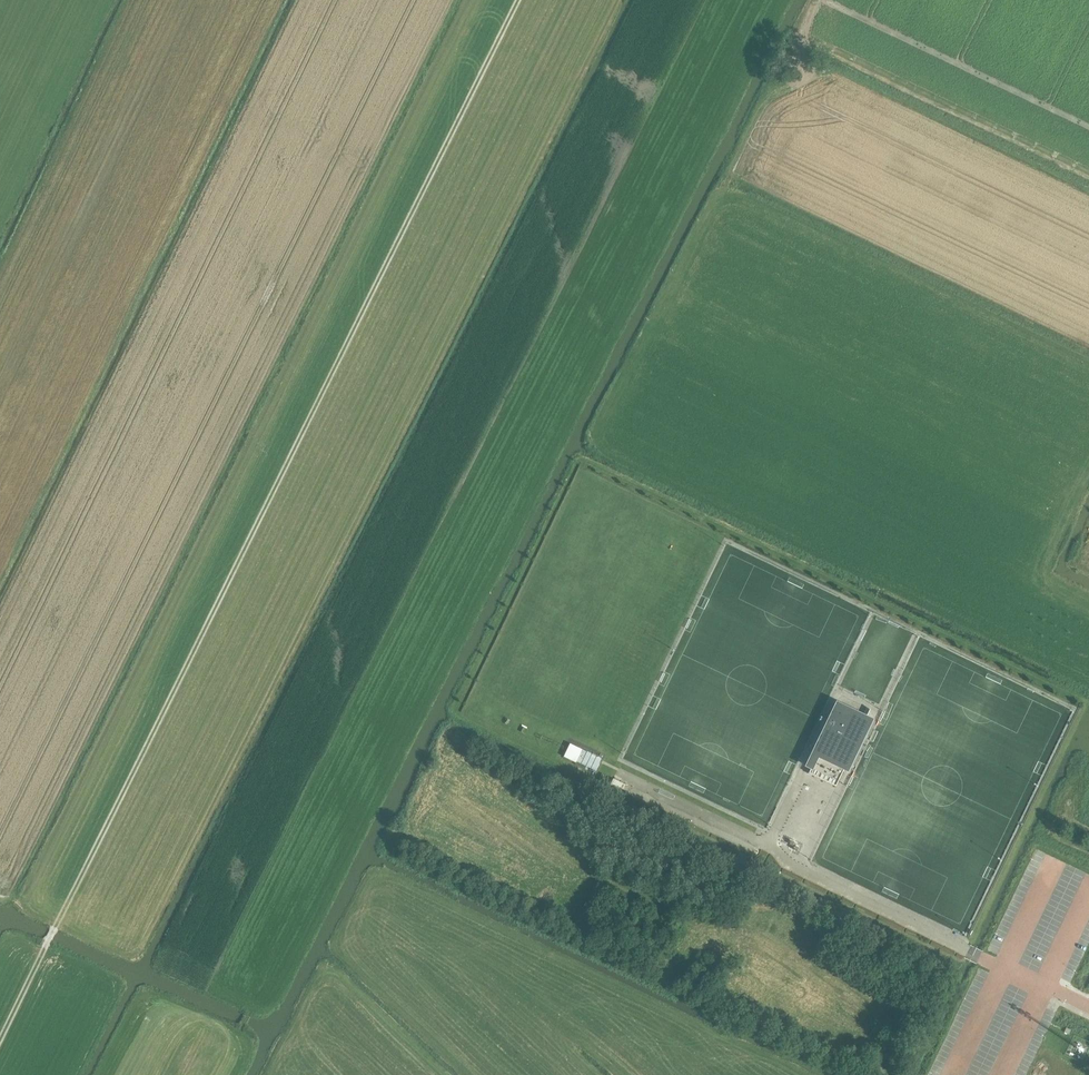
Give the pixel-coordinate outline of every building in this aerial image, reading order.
[(835,702),(804,767),(810,770),(808,773),(835,787),(843,771),(847,773),(873,720),(835,702)] [(575,761),(581,749),(569,743),(563,756),(575,761)] [(581,749),(576,761),(595,771),(601,758),(581,749)]
